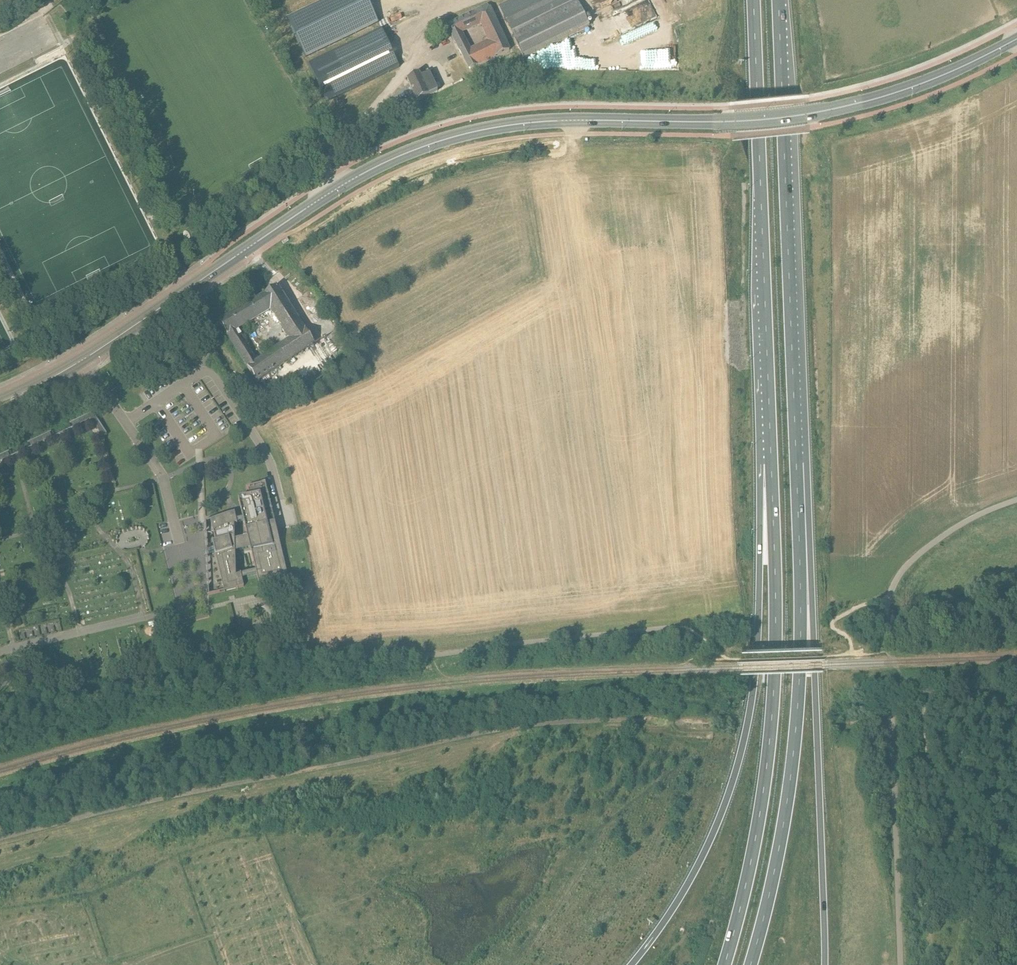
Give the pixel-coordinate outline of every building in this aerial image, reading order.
[(287,19),(305,56),(378,22),(367,0),(328,0),(287,19)] [(532,55),(590,27),(577,0),(513,0),(499,7),(525,59),(532,55)] [(470,69),(509,51),(489,7),(486,6),(476,11),(456,22),(447,26),(459,51),(470,69)] [(326,102),(399,67),(382,30),(308,65),(326,102)] [(419,75),(407,80),(417,102),(438,92),(428,71),(419,75)] [(274,349),(283,366),(314,345),(278,289),(249,306),(257,320),(270,313),(288,340),(274,349)] [(240,330),(257,320),(249,306),(219,323),(257,383),(283,366),(274,349),(258,360),(240,330)] [(265,485),(247,489),(247,490),(248,490),(250,498),(238,501),(239,505),(247,539),(234,542),(234,526),(236,526),(236,527),(237,526),(234,515),(210,521),(215,543),(212,544),(214,553),(224,592),(243,588),(242,581),(240,575),(239,576),(240,576),(236,577),(235,554),(250,551),(256,577),(258,584),(287,577),(276,531),(269,502),(265,485)]
